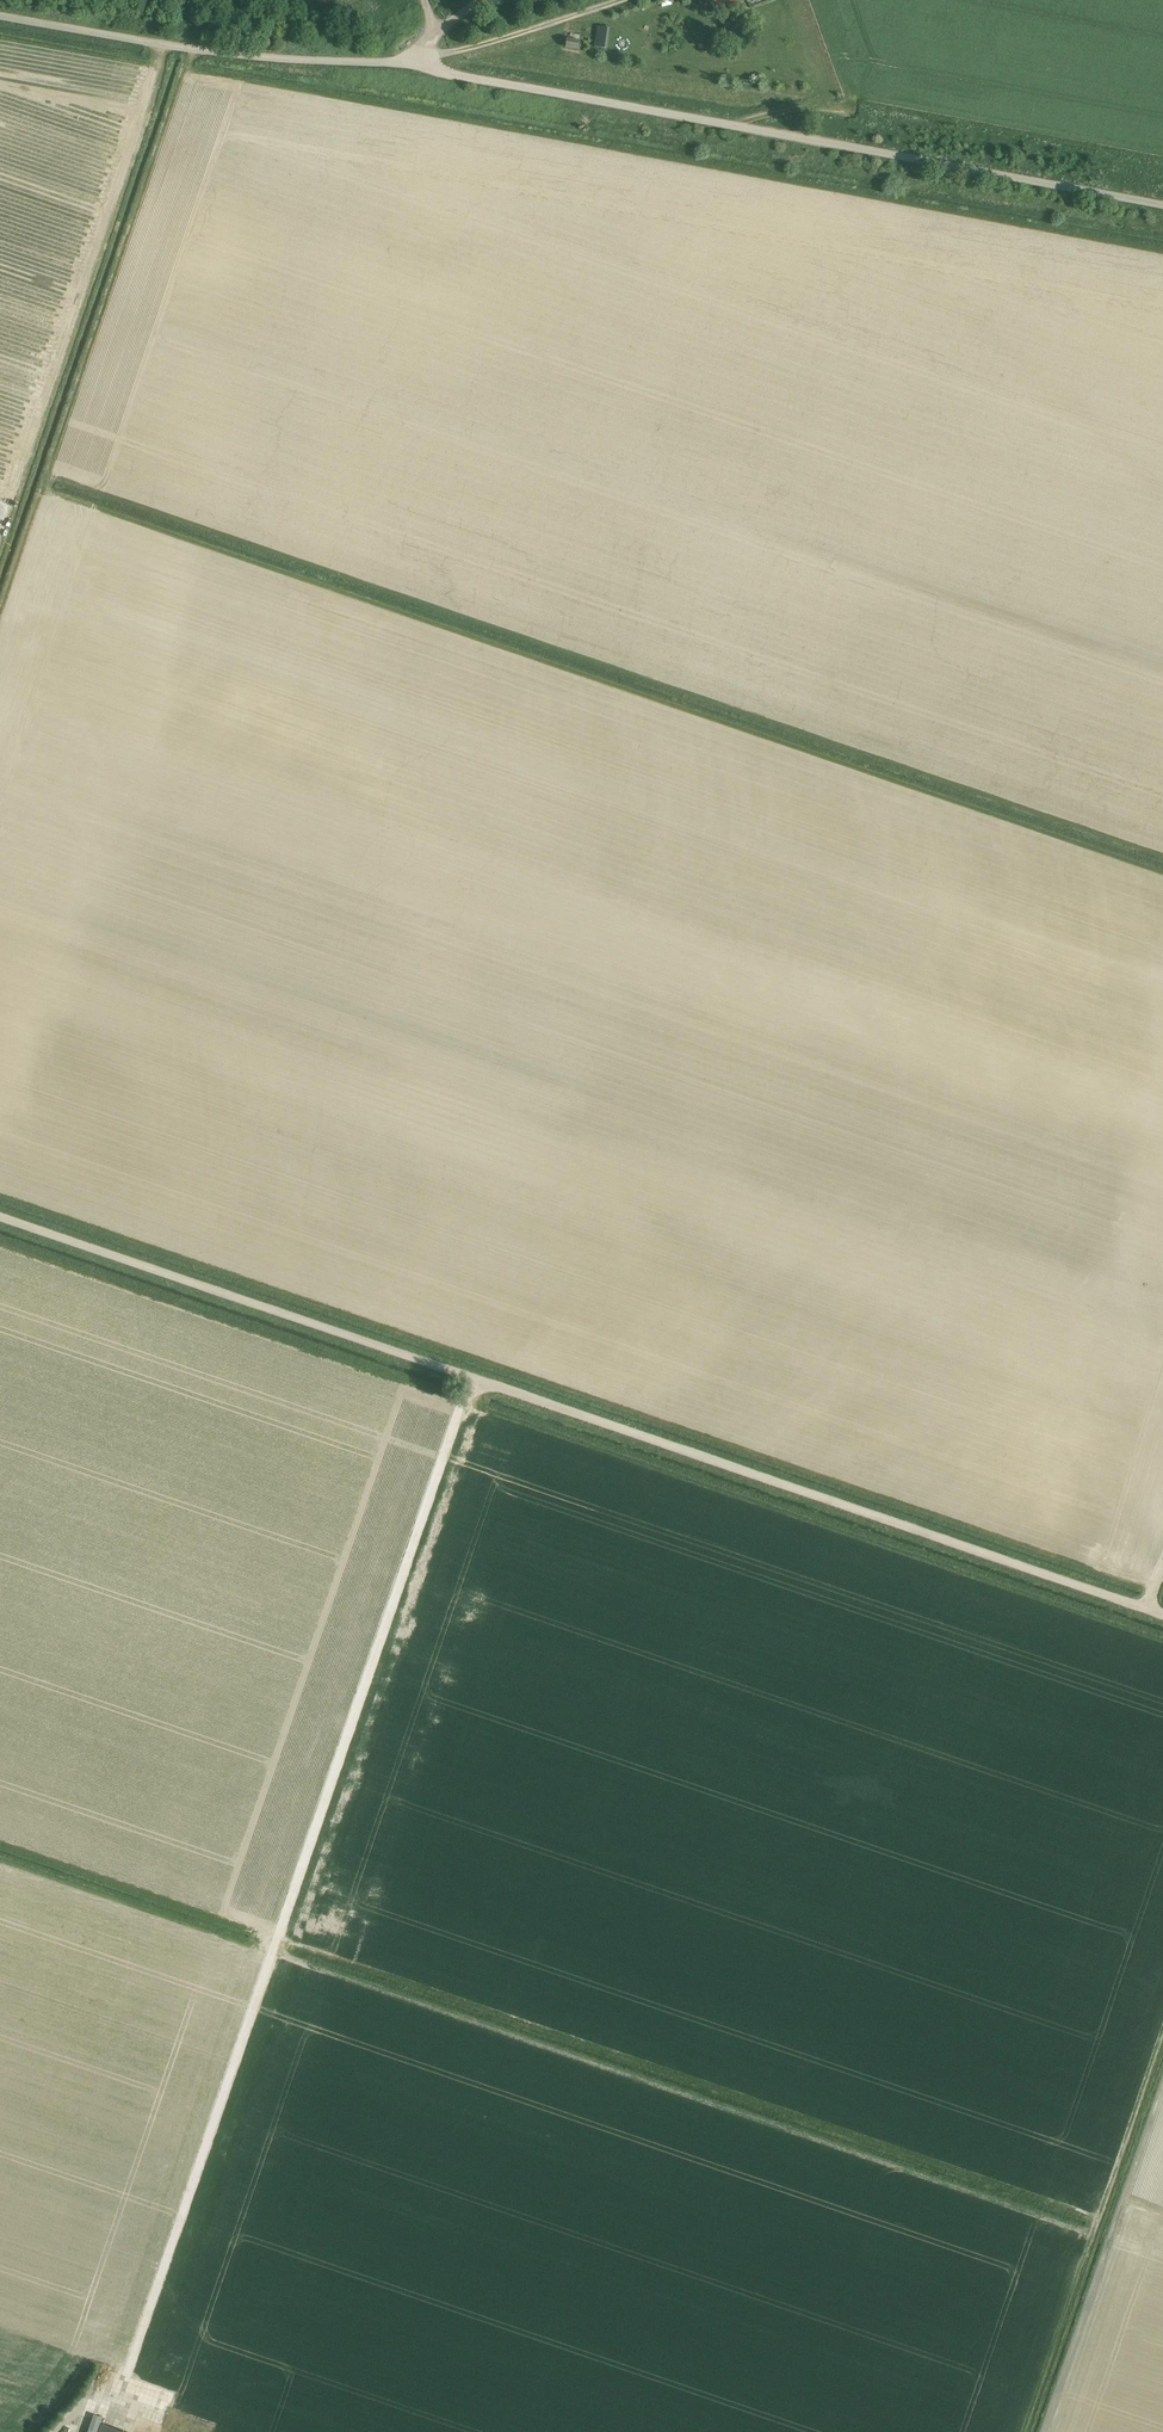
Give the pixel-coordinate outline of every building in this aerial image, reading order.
[(736,16),(721,22),(728,40),(744,34),(736,16)] [(579,41),(567,39),(565,48),(577,50),(579,41)] [(244,1901),(241,1908),(255,1913),(257,1905),(244,1901)] [(276,1918),(279,1925),(302,1915),(299,1909),(276,1918)]
